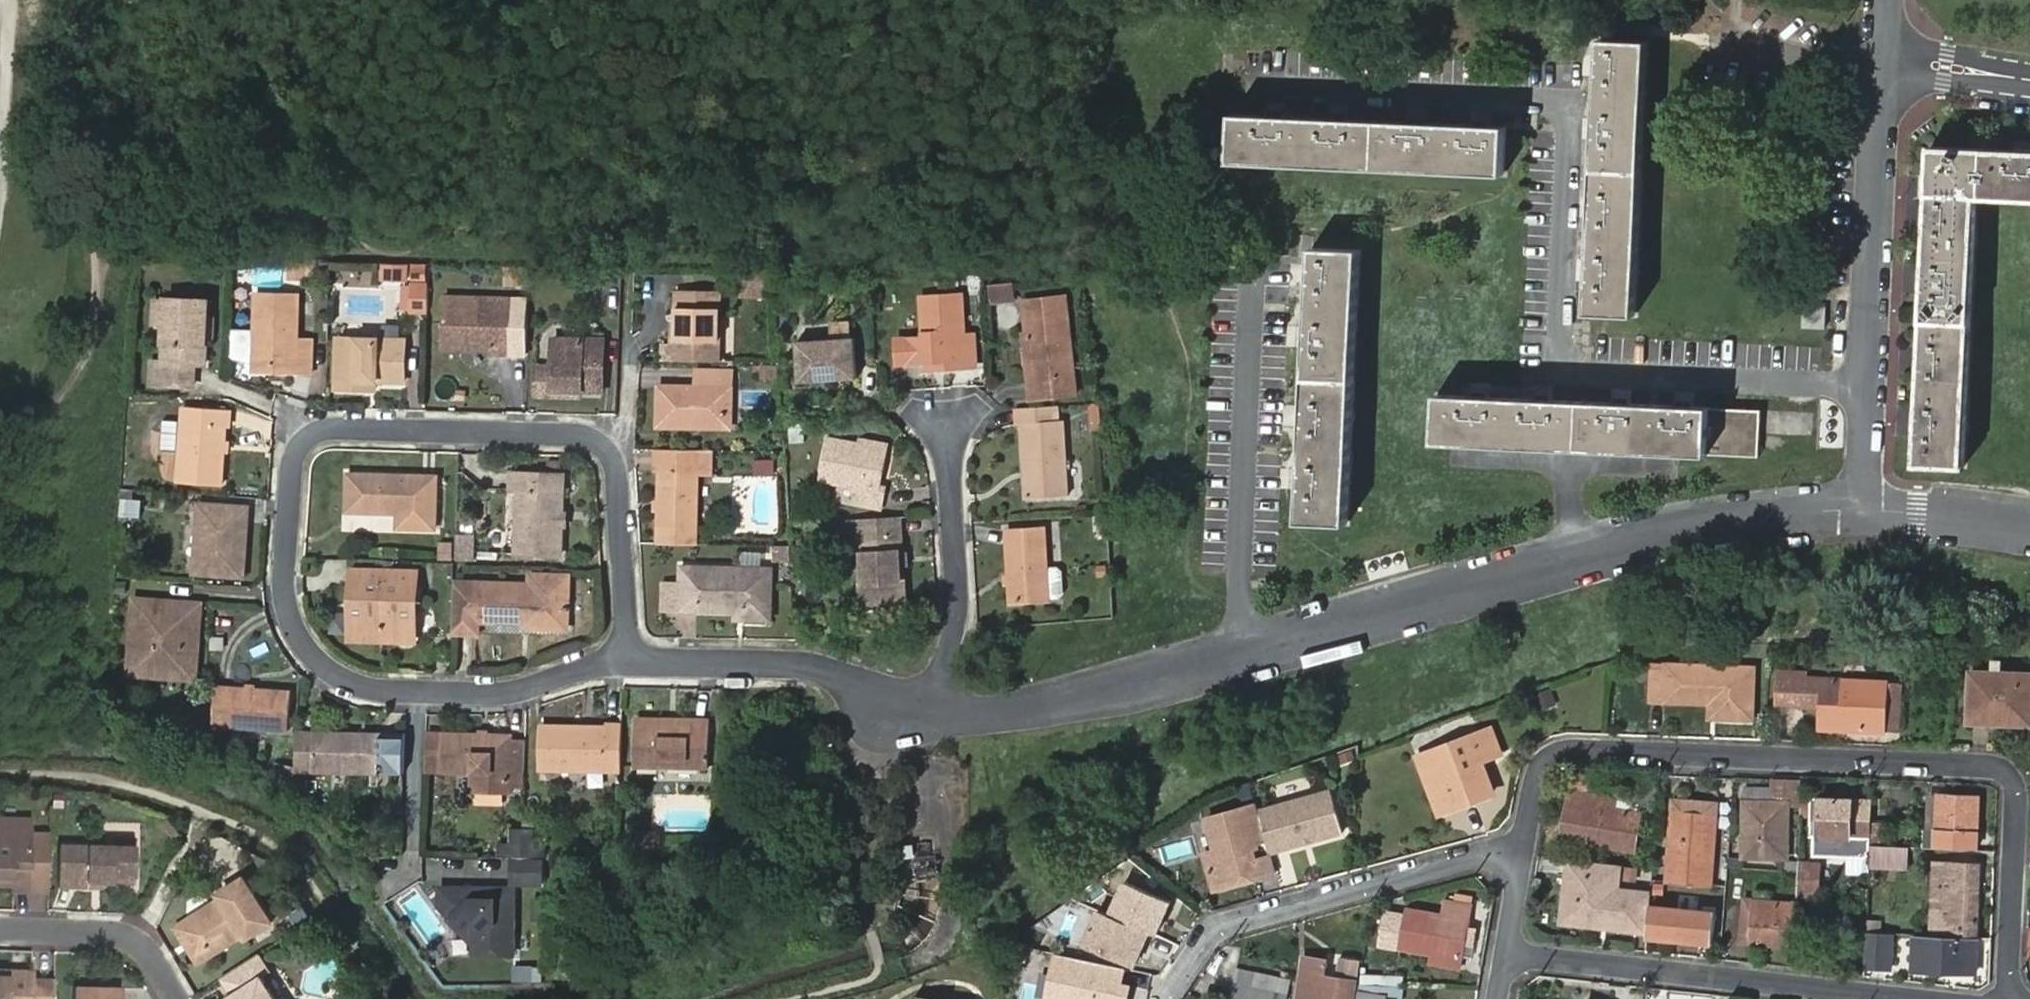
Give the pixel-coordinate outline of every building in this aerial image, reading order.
[(1645,51),(1594,49),(1589,182),(1582,325),(1633,327),(1638,184),(1645,51)] [(1230,123),(1228,169),(1502,183),(1503,137),(1230,123)] [(1918,464),(1965,466),(1977,195),(2029,197),(2029,150),(1933,146),(1918,464)] [(1307,258),(1294,532),(1343,533),(1356,259),(1307,258)] [(307,262),(289,262),(289,278),(306,279),(307,262)] [(410,263),(382,263),(381,280),(410,280),(410,263)] [(981,276),(972,277),(973,291),(982,290),(981,276)] [(413,280),(413,284),(413,309),(413,311),(430,312),(431,281),(413,280)] [(1018,282),(993,283),(994,300),(1019,299),(1018,282)] [(413,284),(404,284),(403,309),(413,309),(413,284)] [(678,360),(720,360),(720,288),(678,288),(678,321),(678,360)] [(256,291),(255,328),(265,328),(263,361),(295,362),(295,373),(296,373),(311,373),(313,337),(299,336),(300,292),(256,291)] [(945,359),(945,367),(946,367),(979,365),(977,334),(968,334),(966,292),(926,294),(928,336),(911,337),(912,360),(930,359),(945,359)] [(1054,377),(1055,395),(1080,393),(1083,392),(1073,294),(1030,297),(1032,331),(1038,331),(1042,377),(1054,375),(1054,377)] [(165,324),(166,295),(156,295),(155,324),(165,324)] [(163,359),(162,382),(196,384),(196,362),(206,362),(210,297),(166,295),(165,324),(163,359)] [(446,296),(445,339),(496,341),(496,347),(496,352),(515,352),(515,348),(516,326),(517,298),(446,296)] [(1828,327),(1829,306),(1806,305),(1805,326),(1828,327)] [(801,382),(859,378),(860,378),(856,335),(853,336),(852,321),(831,322),(832,337),(797,340),(801,382)] [(516,326),(515,348),(529,349),(529,327),(516,326)] [(265,328),(255,328),(253,370),(295,373),(295,362),(263,361),(265,328)] [(147,357),(157,357),(157,330),(148,330),(147,357)] [(1035,397),(1055,395),(1054,377),(1054,375),(1042,377),(1038,331),(1032,331),(1029,331),(1035,397)] [(336,387),(364,389),(365,380),(377,380),(405,381),(406,337),(338,335),(336,387)] [(557,389),(583,390),(605,390),(606,339),(555,338),(555,365),(539,365),(538,393),(557,394),(557,389)] [(496,341),(445,339),(445,346),(496,347),(496,341)] [(152,381),(162,382),(163,359),(154,358),(152,381)] [(930,367),(945,367),(945,359),(930,359),(930,367)] [(699,387),(727,388),(733,388),(733,372),(699,371),(699,387)] [(365,380),(364,389),(365,389),(377,389),(377,380),(365,380)] [(727,388),(699,387),(661,386),(660,427),(697,428),(697,421),(727,422),(727,388)] [(733,388),(727,388),(727,422),(697,421),(697,428),(698,428),(733,429),(733,388)] [(1435,398),(1432,445),(1443,446),(1676,455),(1759,459),(1761,412),(1435,398)] [(1101,402),(1089,402),(1091,429),(1104,428),(1101,402)] [(1063,419),(1062,404),(1018,407),(1019,422),(1025,422),(1031,496),(1073,493),(1067,419),(1063,419)] [(179,448),(177,481),(221,483),(226,408),(181,405),(179,443),(179,448)] [(179,443),(180,420),(164,418),(162,447),(179,448),(179,443)] [(861,446),(890,451),(891,444),(863,439),(861,446)] [(882,492),(890,451),(861,446),(830,440),(824,480),(857,487),(854,504),(886,508),(889,493),(882,492)] [(657,472),(662,471),(661,528),(661,544),(699,545),(699,477),(716,477),(716,450),(657,449),(657,472)] [(778,458),(757,458),(757,475),(778,475),(778,458)] [(440,476),(351,473),(351,512),(401,513),(400,529),(438,529),(440,476)] [(517,474),(516,490),(521,490),(519,553),(564,554),(566,475),(517,474)] [(142,498),(121,496),(120,515),(142,515),(142,498)] [(199,504),(198,526),(204,526),(202,552),(196,552),(195,573),(243,575),(246,533),(242,533),(243,522),(247,522),(248,507),(199,504)] [(1113,513),(1102,514),(1104,533),(1115,532),(1113,513)] [(908,604),(903,516),(856,519),(858,535),(864,607),(908,604)] [(858,535),(856,519),(842,520),(843,536),(858,535)] [(1011,530),(1018,604),(1054,601),(1050,528),(1011,530)] [(475,552),(475,533),(460,533),(460,551),(475,552)] [(479,533),(475,533),(475,552),(460,551),(460,559),(479,560),(479,533)] [(454,560),(454,541),(440,541),(439,559),(454,560)] [(793,546),(774,545),(775,559),(793,559),(793,546)] [(760,566),(761,553),(738,552),(737,564),(760,566)] [(1062,560),(1052,560),(1054,599),(1065,598),(1069,594),(1067,568),(1063,564),(1062,560)] [(746,613),(746,621),(773,622),(773,614),(775,570),(682,568),(682,587),(681,612),(737,613),(746,613)] [(419,635),(421,573),(354,571),(352,633),(359,641),(412,642),(419,635)] [(572,575),(535,575),(535,583),(456,581),(455,633),(481,634),(482,620),(534,621),(534,627),(571,628),(572,575)] [(681,612),(682,587),(666,587),(665,612),(681,612)] [(197,679),(201,609),(182,607),(179,610),(171,610),(172,601),(136,600),(131,655),(138,662),(154,664),(159,669),(179,670),(179,678),(197,679)] [(182,607),(201,609),(202,602),(172,601),(171,610),(179,610),(182,607)] [(737,621),(746,621),(746,613),(737,613),(737,621)] [(1954,638),(1939,639),(1938,651),(1953,651),(1954,638)] [(130,675),(179,678),(179,670),(159,669),(154,664),(138,662),(131,655),(131,662),(130,675)] [(1715,703),(1715,718),(1753,720),(1755,668),(1667,664),(1667,671),(1652,669),(1651,700),(1709,703),(1715,703)] [(1627,665),(1616,665),(1615,680),(1627,680),(1627,665)] [(1776,705),(1790,705),(1791,671),(1777,671),(1776,705)] [(1791,671),(1790,705),(1820,707),(1820,727),(1884,731),(1886,683),(1808,679),(1808,672),(1791,671)] [(2029,717),(2029,675),(1971,672),(1969,722),(1993,723),(1993,715),(2029,717)] [(292,690),(219,684),(216,723),(288,730),(292,690)] [(1551,686),(1537,692),(1544,707),(1557,701),(1551,686)] [(1993,715),(1993,723),(2029,724),(2029,717),(1993,715)] [(697,725),(639,725),(638,767),(712,767),(713,719),(697,719),(697,725)] [(544,771),(624,773),(625,727),(611,726),(610,730),(546,728),(544,771)] [(1432,751),(1453,806),(1494,790),(1482,759),(1502,752),(1492,728),(1432,751)] [(338,734),(338,730),(317,729),(316,769),(395,773),(398,738),(383,737),(383,731),(347,730),(347,734),(338,734)] [(445,772),(447,734),(428,734),(427,771),(445,772)] [(527,773),(528,740),(515,740),(515,735),(447,734),(445,772),(475,773),(475,791),(513,792),(513,786),(514,773),(527,773)] [(1439,812),(1453,806),(1432,751),(1418,757),(1439,812)] [(1603,807),(1606,793),(1609,777),(1579,771),(1575,785),(1572,785),(1561,837),(1633,851),(1640,814),(1616,809),(1603,807)] [(527,786),(527,773),(514,773),(513,786),(527,786)] [(1801,781),(1772,779),(1772,788),(1773,801),(1790,802),(1789,804),(1800,804),(1801,781)] [(1745,788),(1742,856),(1787,857),(1789,804),(1790,802),(1773,801),(1772,788),(1745,788)] [(1332,789),(1258,810),(1266,839),(1270,852),(1343,831),(1332,789)] [(1618,796),(1606,793),(1603,807),(1616,809),(1618,796)] [(1925,846),(1936,846),(1938,794),(1927,793),(1925,846)] [(1936,846),(1977,848),(1979,795),(1938,794),(1936,846)] [(1870,823),(1871,802),(1812,800),(1811,835),(1816,835),(1815,851),(1850,853),(1867,854),(1869,854),(1870,844),(1870,823)] [(1674,801),(1665,911),(1704,914),(1706,884),(1710,885),(1717,804),(1674,801)] [(1266,839),(1256,805),(1207,818),(1216,850),(1206,853),(1215,888),(1261,875),(1255,856),(1252,848),(1257,847),(1255,842),(1266,839)] [(174,817),(165,820),(170,831),(178,828),(174,817)] [(1882,823),(1870,823),(1870,844),(1882,845),(1882,823)] [(511,844),(525,844),(526,829),(511,829),(511,844)] [(537,830),(526,829),(525,844),(536,844),(537,830)] [(663,832),(644,832),(644,841),(664,841),(663,832)] [(13,886),(13,892),(48,893),(49,834),(0,833),(0,875),(14,876),(13,886)] [(114,839),(113,846),(136,847),(136,840),(114,839)] [(1191,839),(1162,845),(1165,861),(1194,854),(1191,839)] [(511,844),(499,844),(499,858),(525,859),(525,844),(511,844)] [(536,844),(525,844),(525,859),(548,859),(548,844),(536,844)] [(1882,845),(1870,844),(1869,854),(1869,865),(1906,867),(1907,846),(1882,845)] [(136,847),(113,846),(61,845),(60,886),(87,886),(87,880),(101,881),(135,882),(136,847)] [(917,848),(903,849),(904,861),(918,859),(917,848)] [(1276,871),(1270,852),(1255,856),(1261,875),(1276,871)] [(1867,854),(1850,853),(1849,868),(1867,869),(1867,854)] [(1588,858),(1569,856),(1567,872),(1586,874),(1588,858)] [(1621,862),(1588,858),(1586,874),(1567,872),(1562,921),(1647,931),(1651,888),(1619,884),(1621,862)] [(1744,860),(1728,859),(1727,868),(1743,869),(1744,860)] [(1786,872),(1797,872),(1797,862),(1786,861),(1786,872)] [(1797,877),(1818,879),(1818,864),(1797,862),(1797,872),(1797,877)] [(1931,936),(1976,938),(1979,865),(1934,864),(1931,936)] [(13,886),(14,876),(0,875),(0,886),(13,886)] [(218,905),(215,902),(176,926),(183,938),(189,938),(194,946),(191,951),(197,961),(237,937),(234,931),(241,927),(245,932),(248,936),(272,921),(262,905),(256,907),(252,907),(248,899),(248,896),(251,889),(244,877),(219,892),(222,897),(224,901),(218,905)] [(1817,897),(1818,879),(1797,877),(1796,895),(1817,897)] [(1173,899),(1123,879),(1109,913),(1096,907),(1082,943),(1135,966),(1150,930),(1159,934),(1173,899)] [(1857,903),(1867,904),(1868,887),(1858,887),(1857,903)] [(262,905),(251,889),(248,896),(248,899),(252,907),(256,907),(262,905)] [(1431,952),(1462,958),(1474,904),(1472,903),(1473,896),(1457,892),(1455,902),(1446,900),(1443,915),(1408,909),(1407,915),(1400,946),(1431,952)] [(1751,933),(1754,900),(1744,899),(1741,942),(1756,943),(1757,933),(1751,933)] [(1789,930),(1795,931),(1796,903),(1754,900),(1751,933),(1757,933),(1756,943),(1787,946),(1789,930)] [(888,909),(870,911),(872,922),(889,921),(888,909)] [(1407,915),(1387,912),(1381,944),(1400,947),(1400,946),(1407,915)] [(237,937),(245,932),(241,927),(234,931),(237,937)] [(1891,968),(1892,933),(1865,932),(1864,967),(1891,968)] [(1974,971),(1976,938),(1931,936),(1915,935),(1913,969),(1974,971)] [(183,938),(191,951),(194,946),(189,938),(183,938)] [(1054,952),(1044,998),(1130,998),(1133,986),(1123,983),(1126,968),(1054,952)] [(1460,967),(1462,958),(1431,952),(1430,962),(1460,967)] [(260,953),(222,976),(233,995),(227,998),(276,998),(263,975),(270,971),(260,953)] [(1296,998),(1353,998),(1356,981),(1324,976),(1327,961),(1303,957),(1296,998)] [(541,980),(543,965),(517,962),(515,977),(541,980)] [(1238,968),(1232,998),(1288,998),(1292,980),(1238,968)] [(54,980),(35,979),(35,972),(7,970),(7,976),(0,976),(0,998),(54,998),(54,980)] [(1387,973),(1362,972),(1361,982),(1387,983),(1387,973)] [(1361,982),(1360,989),(1387,995),(1387,998),(1403,998),(1405,984),(1387,983),(1361,982)] [(123,988),(76,987),(75,998),(122,998),(123,988)] [(1360,989),(1358,998),(1387,998),(1387,995),(1360,989)]
